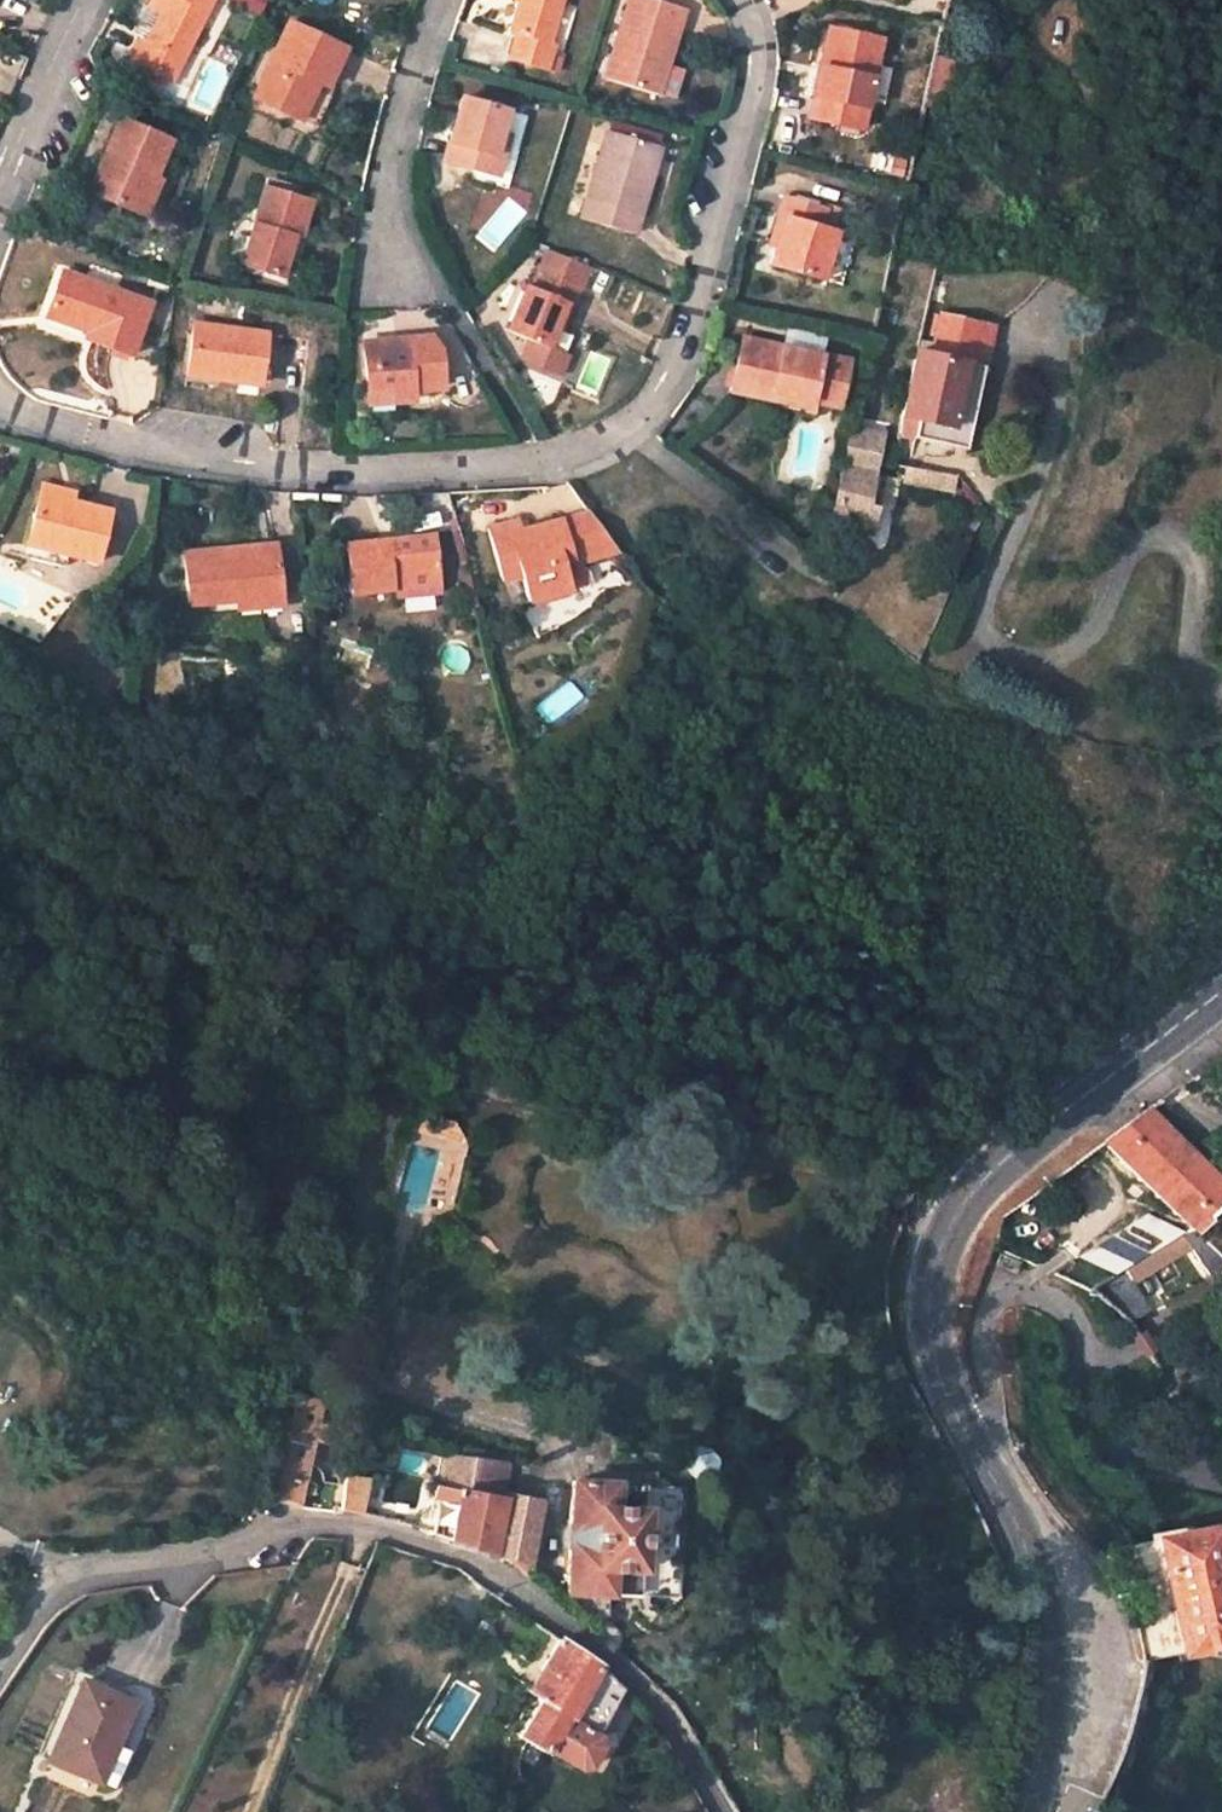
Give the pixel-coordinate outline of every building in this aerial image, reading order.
[(150,8),(160,13),(147,40),(141,37),(131,58),(172,79),(211,0),(155,0),(150,8)] [(509,32),(518,34),(511,58),(544,69),(551,45),(547,44),(561,0),(519,0),(509,32)] [(647,0),(629,0),(604,83),(656,99),(683,11),(647,0)] [(343,50),(288,24),(252,99),(291,117),(309,81),(325,88),(343,50)] [(880,40),(829,29),(812,99),(808,120),(858,131),(863,111),(880,40)] [(966,49),(934,42),(931,57),(962,64),(966,49)] [(920,103),(953,110),(962,64),(931,57),(920,103)] [(333,92),(325,88),(309,81),(291,117),(315,129),(333,92)] [(506,111),(462,99),(444,162),(478,172),(483,154),(493,157),(500,134),(506,111)] [(169,141),(120,119),(87,192),(131,212),(146,175),(153,179),(169,141)] [(659,147),(609,131),(588,199),(583,220),(632,237),(637,216),(659,147)] [(493,157),(502,159),(508,136),(500,134),(493,157)] [(497,176),(502,159),(493,157),(483,154),(478,172),(497,176)] [(158,180),(153,179),(146,175),(131,212),(143,216),(158,180)] [(309,202),(265,189),(240,265),(278,277),(292,235),(298,237),(309,202)] [(824,212),(782,198),(768,240),(773,242),(766,264),(818,282),(833,234),(818,229),(824,212)] [(540,271),(578,287),(586,269),(548,252),(540,271)] [(546,350),(555,328),(565,306),(570,309),(579,288),(578,287),(540,271),(531,290),(526,288),(507,332),(528,342),(520,360),(558,376),(566,358),(546,350)] [(148,304),(61,274),(47,311),(98,329),(96,335),(93,344),(130,356),(148,304)] [(561,330),(570,309),(565,306),(555,328),(561,330)] [(45,316),(96,335),(98,329),(47,311),(45,316)] [(912,437),(946,445),(965,366),(982,370),(992,327),(941,315),(933,353),(915,350),(899,418),(915,422),(912,437)] [(266,334),(194,323),(186,372),(258,384),(266,334)] [(390,341),(364,343),(368,392),(392,390),(392,402),(411,401),(410,392),(441,390),(439,350),(432,339),(406,341),(406,345),(391,345),(390,341)] [(819,359),(740,341),(728,393),(769,401),(770,394),(810,403),(819,359)] [(964,449),(982,370),(965,366),(946,445),(964,449)] [(368,404),(392,402),(392,390),(368,392),(368,404)] [(808,411),(810,403),(770,394),(769,401),(808,411)] [(825,521),(867,530),(871,507),(864,505),(880,435),(847,427),(825,521)] [(73,500),(74,492),(43,484),(40,492),(73,500)] [(97,562),(110,510),(73,500),(40,492),(27,543),(67,554),(97,562)] [(519,520),(488,528),(504,581),(522,576),(528,600),(573,588),(565,559),(573,556),(580,561),(617,552),(589,513),(532,527),(533,531),(523,534),(519,520)] [(434,535),(344,543),(348,593),(399,589),(439,585),(434,535)] [(27,543),(24,555),(65,566),(67,554),(27,543)] [(274,545),(233,549),(184,554),(188,599),(189,606),(239,600),(238,595),(238,594),(280,590),(274,545)] [(399,589),(400,597),(440,593),(439,585),(399,589)] [(240,610),(281,606),(280,590),(238,594),(238,595),(239,600),(240,610)] [(1193,1230),(1221,1201),(1221,1186),(1145,1110),(1102,1142),(1151,1190),(1191,1231),(1193,1230)] [(437,1190),(453,1196),(471,1136),(455,1131),(437,1190)] [(1141,1199),(1151,1190),(1102,1142),(1092,1149),(1141,1199)] [(1185,1234),(1146,1213),(1111,1235),(1148,1257),(1183,1236),(1185,1234)] [(1209,1278),(1221,1271),(1221,1258),(1202,1239),(1193,1230),(1191,1231),(1185,1234),(1183,1236),(1209,1278)] [(1133,1266),(1093,1247),(1077,1256),(1116,1277),(1127,1270),(1133,1266)] [(997,1264),(1016,1272),(1021,1261),(1002,1252),(997,1264)] [(1090,1292),(1128,1327),(1149,1314),(1127,1270),(1116,1277),(1090,1292)] [(367,1479),(344,1476),(343,1484),(307,1480),(316,1443),(326,1445),(331,1427),(319,1424),(323,1410),(317,1401),(296,1395),(274,1480),(273,1483),(273,1486),(273,1490),(274,1493),(275,1496),(277,1499),(279,1501),(282,1503),(285,1505),(288,1506),(299,1510),(338,1513),(359,1517),(367,1479)] [(428,1517),(433,1518),(430,1534),(480,1553),(494,1556),(495,1556),(503,1558),(529,1563),(541,1500),(501,1493),(507,1464),(441,1457),(434,1486),(428,1517)] [(643,1486),(573,1481),(566,1595),(637,1597),(643,1486)] [(1154,1540),(1178,1653),(1221,1643),(1221,1596),(1208,1528),(1154,1540)] [(541,1699),(519,1737),(544,1752),(546,1750),(578,1768),(586,1767),(596,1753),(598,1738),(593,1734),(621,1689),(594,1664),(560,1639),(527,1691),(541,1699)] [(116,1745),(134,1703),(85,1682),(51,1761),(93,1776),(108,1742),(116,1745)]
